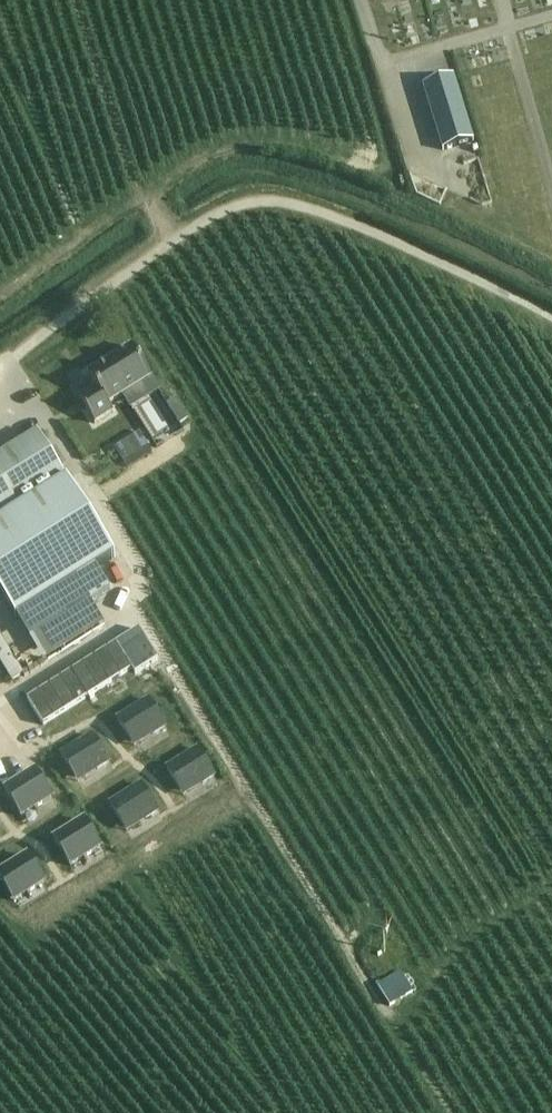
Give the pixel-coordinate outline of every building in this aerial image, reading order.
[(474,140),(454,76),(423,85),(442,150),(474,140)] [(95,424),(113,413),(108,405),(151,378),(132,348),(88,376),(96,389),(79,399),(95,424)] [(175,400),(167,405),(179,425),(188,420),(175,400)] [(0,457),(0,595),(16,621),(29,613),(97,570),(116,558),(109,547),(66,479),(38,433),(0,457)] [(139,433),(113,449),(121,462),(123,461),(147,445),(139,433)] [(97,570),(29,613),(42,634),(90,604),(111,591),(97,570)] [(133,623),(119,632),(139,666),(153,657),(133,623)] [(21,697),(36,691),(16,646),(2,653),(21,697)] [(117,646),(27,703),(42,727),(132,670),(117,646)] [(147,699),(117,718),(135,745),(164,726),(147,699)] [(92,736),(62,755),(78,781),(108,762),(92,736)] [(198,749),(167,768),(183,794),(214,774),(198,749)] [(35,773),(5,792),(21,818),(52,799),(35,773)] [(141,785),(111,805),(127,830),(157,810),(141,785)] [(86,820),(53,842),(72,869),(104,847),(86,820)] [(0,868),(0,869),(15,892),(44,873),(29,849),(0,868)] [(400,972),(378,986),(390,1007),(413,993),(400,972)]
